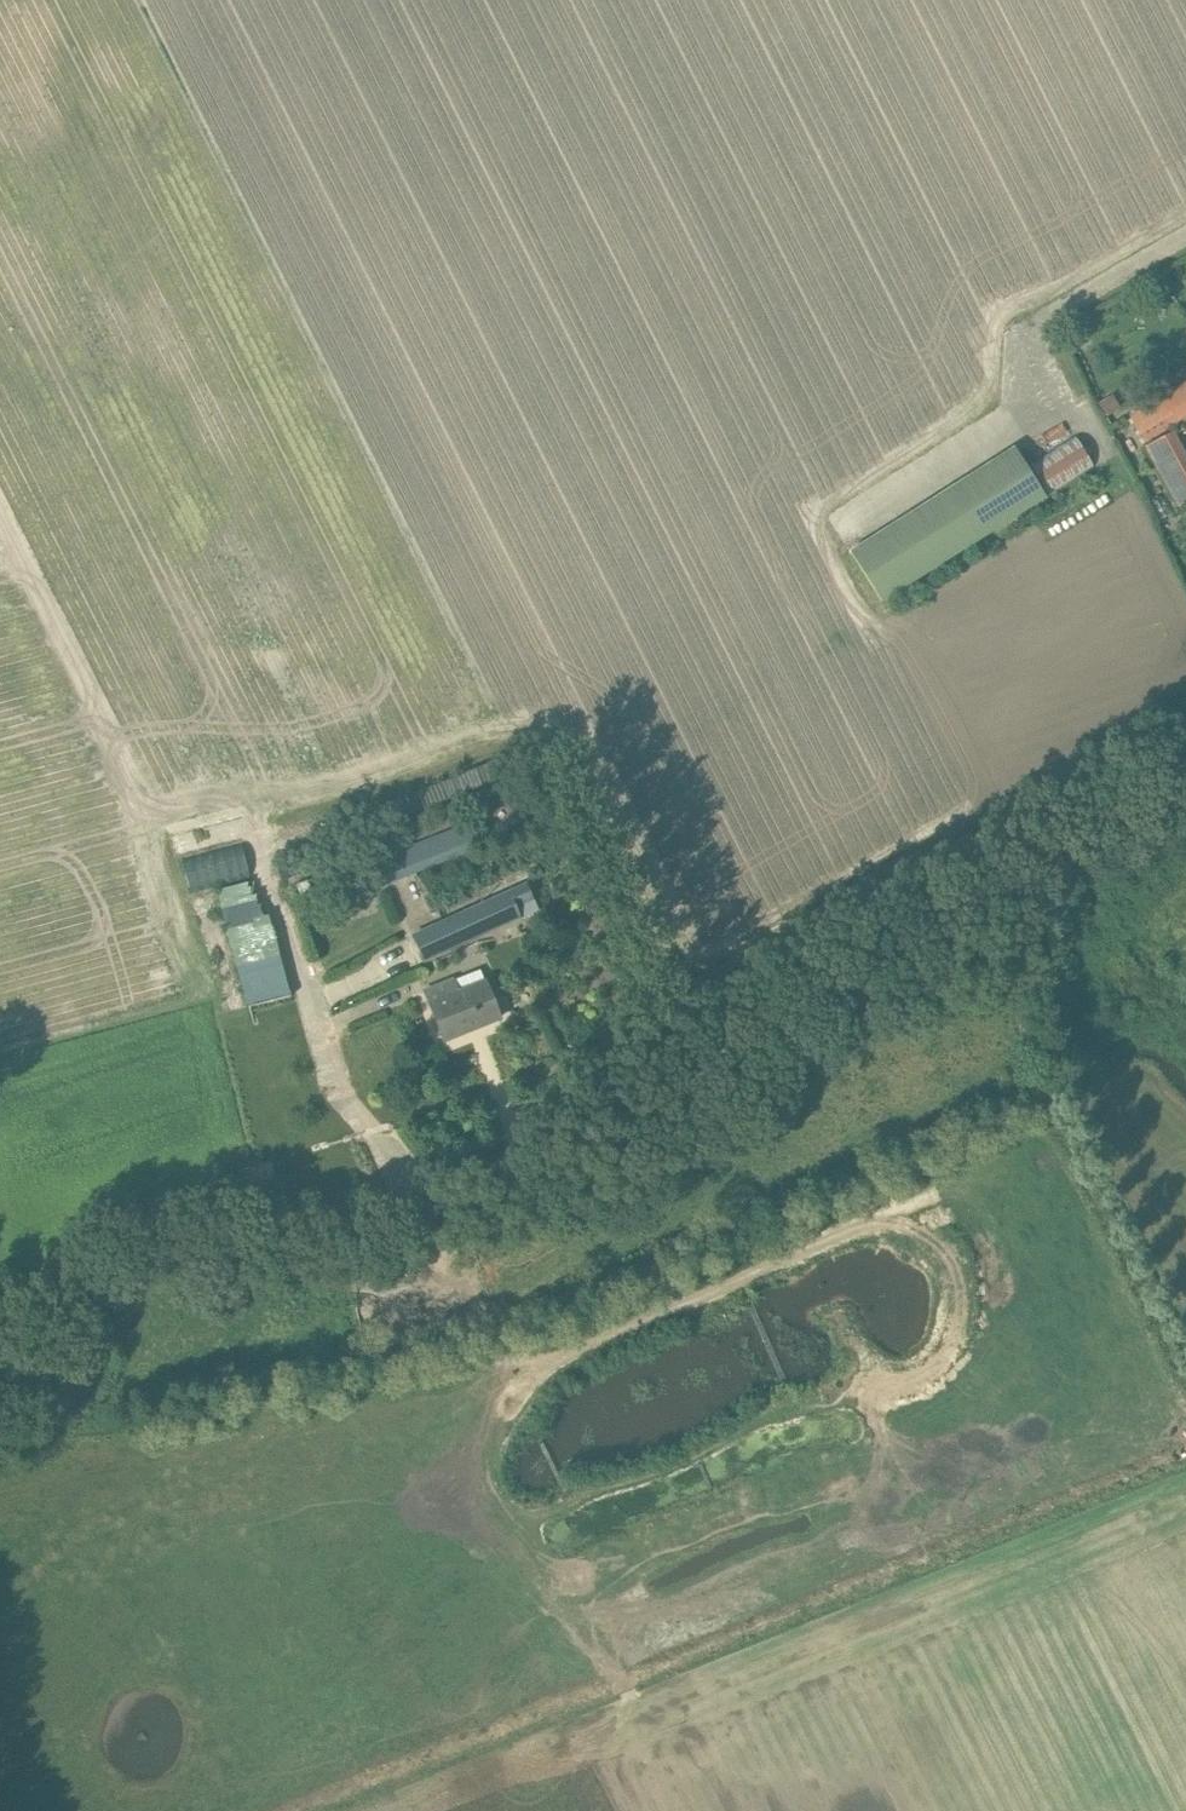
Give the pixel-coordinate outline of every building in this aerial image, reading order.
[(1129,413),(1145,439),(1185,414),(1185,378),(1129,413)] [(1112,394),(1100,402),(1106,413),(1119,406),(1112,394)] [(1173,429),(1147,442),(1180,502),(1185,499),(1185,453),(1173,429)] [(1093,466),(1075,436),(1031,463),(1049,493),(1093,466)] [(1045,498),(1013,447),(850,550),(882,601),(1045,498)] [(476,819),(372,860),(383,886),(485,845),(487,844),(476,819)] [(360,868),(355,856),(310,875),(323,907),(378,884),(369,864),(360,868)] [(245,1004),(287,997),(268,879),(226,885),(245,1004)] [(538,908),(526,882),(412,936),(424,962),(521,918),(520,916),(538,908)] [(457,992),(452,980),(425,990),(445,1040),(500,1018),(485,981),(457,992)]
